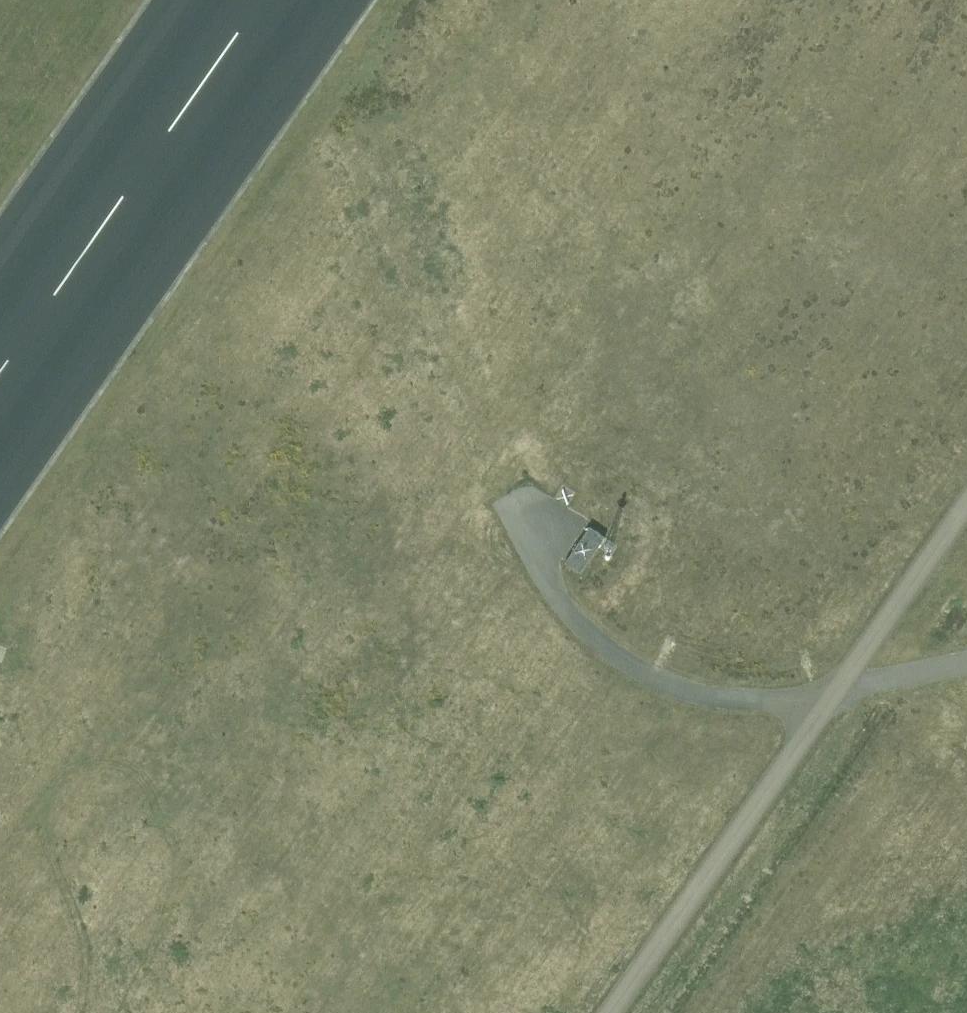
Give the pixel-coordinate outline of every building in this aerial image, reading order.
[(589,527),(564,563),(580,574),(605,538),(589,527)]
